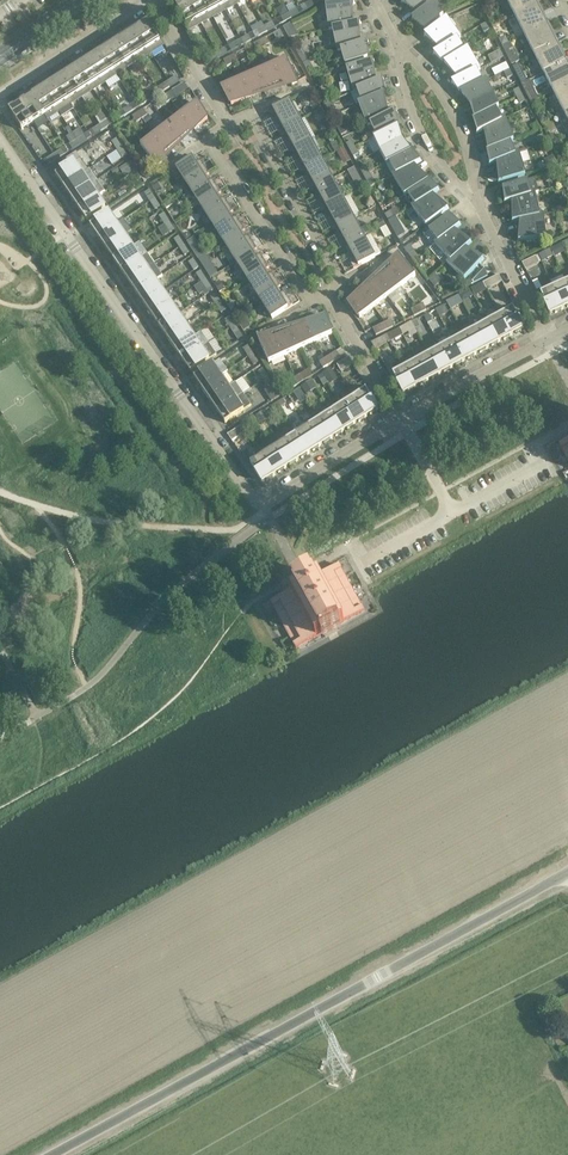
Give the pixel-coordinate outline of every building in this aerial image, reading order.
[(188,0),(187,0),(175,6),(188,30),(201,23),(188,0)] [(204,0),(188,0),(201,23),(213,17),(204,0)] [(219,0),(204,0),(213,17),(225,10),(219,0)] [(225,10),(237,3),(235,0),(219,0),(225,10)] [(316,5),(313,0),(305,4),(308,9),(316,5)] [(402,1),(420,13),(435,3),(438,1),(437,0),(403,0),(402,1)] [(514,15),(537,4),(535,0),(507,0),(514,15)] [(326,7),(329,30),(333,29),(350,25),(353,3),(326,7)] [(420,13),(413,19),(424,28),(443,14),(435,3),(420,13)] [(547,23),(537,4),(514,15),(524,34),(547,23)] [(296,9),(289,13),(291,18),(299,14),(296,9)] [(291,18),(289,13),(281,17),(284,22),(291,18)] [(461,38),(447,19),(425,35),(442,49),(457,39),(458,40),(461,38)] [(272,22),(264,27),(267,32),(275,27),(272,22)] [(162,45),(148,23),(136,30),(150,53),(162,45)] [(358,45),(359,23),(350,25),(333,29),(337,52),(341,50),(358,45)] [(489,30),(486,23),(480,26),(484,32),(489,30)] [(556,42),(547,23),(524,34),(534,54),(556,42)] [(267,32),(264,27),(257,31),(260,36),(267,32)] [(150,53),(136,30),(125,38),(139,60),(150,53)] [(248,35),(241,40),(244,45),(251,40),(248,35)] [(139,60),(125,38),(113,45),(128,68),(139,60)] [(265,38),(259,41),(263,48),(269,44),(265,38)] [(442,49),(434,54),(445,64),(465,51),(458,40),(457,39),(442,49)] [(244,45),(241,40),(233,44),(236,49),(244,45)] [(263,48),(259,41),(254,44),(257,50),(263,48)] [(368,57),(367,42),(358,45),(341,50),(345,64),(368,57)] [(510,42),(502,46),(505,52),(513,48),(510,42)] [(566,61),(556,42),(534,54),(544,73),(566,61)] [(128,68),(113,45),(102,52),(116,75),(128,68)] [(224,48),(217,53),(220,58),(227,53),(224,48)] [(480,69),(468,49),(465,51),(445,64),(460,78),(461,79),(477,71),(480,69)] [(116,75),(102,52),(90,59),(105,82),(116,75)] [(220,58),(217,53),(209,57),(212,62),(220,58)] [(234,55),(229,58),(232,64),(238,61),(234,55)] [(516,55),(508,59),(511,65),(519,61),(516,55)] [(232,64),(229,58),(216,64),(220,71),(232,64)] [(105,82),(90,59),(79,67),(93,90),(105,82)] [(287,59),(271,66),(279,84),(283,82),(292,86),(297,82),(287,59)] [(252,66),(255,73),(263,91),(279,84),(271,66),(268,60),(252,66)] [(312,67),(308,60),(303,63),(306,70),(312,67)] [(566,61),(544,73),(553,92),(567,85),(567,66),(566,61)] [(374,83),(373,62),(347,70),(354,92),(357,91),(357,90),(374,84),(374,83)] [(509,69),(507,64),(500,67),(503,73),(509,69)] [(518,64),(512,67),(516,75),(522,72),(518,64)] [(93,90),(79,67),(67,74),(81,97),(93,90)] [(512,75),(509,69),(503,73),(506,78),(512,75)] [(461,79),(460,78),(452,83),(462,94),(483,83),(477,71),(461,79)] [(263,91),(255,73),(239,80),(247,98),(263,91)] [(81,97),(67,74),(56,82),(70,104),(81,97)] [(176,77),(169,81),(172,86),(179,82),(176,77)] [(247,98),(239,80),(223,87),(231,105),(247,98)] [(384,95),(382,80),(374,83),(374,84),(357,90),(357,91),(362,103),(384,95)] [(529,80),(521,84),(525,92),(533,88),(529,80)] [(172,86),(169,81),(161,86),(164,91),(172,86)] [(492,94),(486,81),(483,83),(462,94),(472,104),(492,94)] [(70,104),(56,82),(44,89),(58,112),(70,104)] [(184,83),(179,87),(167,94),(171,100),(188,90),(184,83)] [(553,92),(563,111),(567,109),(567,85),(553,92)] [(58,112),(44,89),(33,96),(44,115),(47,119),(58,112)] [(522,95),(519,89),(513,93),(516,98),(522,95)] [(153,91),(146,96),(149,101),(156,96),(153,91)] [(171,100),(167,94),(162,97),(166,104),(171,100)] [(499,106),(492,94),(472,104),(474,118),(495,108),(496,108),(499,106)] [(387,116),(384,95),(362,103),(359,104),(367,126),(371,125),(371,124),(387,116)] [(525,100),(522,95),(516,98),(518,103),(525,100)] [(44,115),(33,96),(21,104),(33,122),(44,115)] [(149,101),(146,96),(138,101),(141,105),(149,101)] [(271,119),(279,133),(282,132),(281,131),(300,121),(289,101),(270,111),(274,117),(271,119)] [(333,108),(330,101),(324,104),(328,111),(333,108)] [(196,103),(182,114),(193,130),(207,119),(196,103)] [(33,122),(21,104),(9,111),(21,130),(33,122)] [(130,106),(123,111),(126,115),(133,111),(130,106)] [(495,108),(474,118),(477,133),(486,129),(486,128),(502,120),(496,108),(495,108)] [(143,110),(138,113),(142,119),(147,116),(143,110)] [(126,115),(123,111),(115,115),(118,120),(126,115)] [(398,126),(395,112),(387,116),(371,124),(371,125),(377,136),(377,137),(398,126)] [(142,119),(138,113),(132,117),(136,123),(142,119)] [(193,130),(182,114),(168,125),(180,140),(193,130)] [(514,140),(505,118),(502,120),(486,128),(486,129),(488,150),(510,141),(510,142),(514,140)] [(107,121),(99,125),(103,130),(110,126),(107,121)] [(311,141),(300,121),(281,131),(282,132),(284,137),(282,138),(290,153),(292,151),(311,141)] [(103,130),(99,125),(92,130),(95,135),(103,130)] [(180,140),(168,125),(154,135),(166,150),(180,140)] [(338,130),(341,135),(347,132),(344,126),(338,130)] [(401,140),(398,126),(377,137),(377,136),(373,138),(380,151),(401,140)] [(546,141),(542,134),(537,137),(540,144),(546,141)] [(84,135),(77,140),(80,145),(87,140),(84,135)] [(166,150),(154,135),(140,146),(148,156),(142,160),(150,170),(156,166),(162,164),(162,154),(166,150)] [(122,147),(116,139),(112,142),(117,150),(122,147)] [(80,145),(77,140),(69,145),(72,149),(80,145)] [(410,151),(401,140),(380,151),(386,163),(390,162),(389,161),(410,151)] [(321,160),(311,141),(292,151),(295,156),(292,158),(300,172),(303,171),(303,170),(321,160)] [(510,141),(488,150),(490,165),(499,161),(515,154),(510,142),(510,141)] [(356,147),(353,142),(347,145),(350,150),(356,147)] [(127,155),(122,147),(117,150),(122,159),(127,155)] [(359,152),(356,147),(350,150),(353,156),(359,152)] [(344,148),(337,152),(344,164),(350,160),(344,148)] [(61,150),(54,155),(57,159),(64,155),(61,150)] [(117,150),(106,157),(112,166),(122,159),(117,150)] [(420,162),(410,151),(389,161),(390,162),(395,174),(396,174),(412,166),(420,162)] [(525,175),(519,152),(515,154),(499,161),(499,183),(525,175)] [(62,162),(66,168),(55,175),(63,187),(88,170),(76,153),(62,162)] [(57,159),(54,155),(46,159),(49,164),(57,159)] [(176,168),(189,187),(206,176),(207,176),(209,174),(200,161),(198,162),(194,156),(176,168)] [(332,180),(321,160),(303,170),(303,171),(306,176),(303,177),(311,192),(314,190),(313,190),(332,180)] [(544,161),(537,165),(540,170),(547,167),(544,161)] [(136,170),(131,162),(126,165),(131,173),(136,170)] [(370,172),(367,166),(360,170),(363,175),(370,172)] [(396,174),(395,174),(392,175),(405,195),(408,193),(428,181),(412,166),(396,174)] [(117,167),(111,171),(114,175),(120,171),(117,167)] [(354,167),(347,171),(357,190),(364,187),(354,167)] [(89,169),(88,170),(63,187),(71,198),(97,180),(89,169)] [(141,178),(136,170),(131,173),(137,181),(141,178)] [(373,177),(370,172),(363,175),(366,181),(373,177)] [(206,176),(189,187),(200,206),(218,194),(218,195),(221,193),(212,179),(210,181),(207,176),(206,176)] [(566,182),(563,176),(557,178),(561,185),(566,182)] [(534,179),(505,187),(505,203),(514,200),(531,194),(535,193),(538,192),(534,179)] [(105,192),(97,180),(71,198),(79,209),(98,197),(105,192)] [(342,199),(332,180),(313,190),(314,190),(316,195),(314,197),(321,211),(324,210),(324,209),(342,199)] [(155,193),(161,189),(156,181),(150,185),(155,193)] [(438,191),(428,181),(408,193),(415,205),(430,196),(438,191)] [(155,199),(150,191),(145,194),(150,202),(155,199)] [(539,215),(535,193),(531,194),(514,200),(513,222),(522,220),(522,219),(540,216),(539,215)] [(218,194),(200,206),(212,224),(230,213),(233,212),(224,198),(222,200),(218,195),(218,194)] [(415,205),(411,207),(426,225),(447,209),(430,196),(415,205)] [(98,197),(79,209),(87,221),(105,208),(98,197)] [(160,207),(155,199),(150,202),(155,210),(160,207)] [(353,218),(342,199),(324,209),(324,210),(327,215),(324,216),(332,230),(335,229),(353,218)] [(390,211),(385,214),(388,221),(394,218),(390,211)] [(117,225),(109,213),(90,226),(98,238),(117,225)] [(230,213),(212,224),(224,243),(242,232),(245,231),(236,217),(234,219),(230,213)] [(169,222),(164,214),(159,217),(165,225),(169,222)] [(546,238),(543,214),(539,215),(540,216),(522,219),(522,220),(519,241),(546,238)] [(460,226),(448,216),(429,230),(437,241),(438,242),(452,231),(460,226)] [(364,238),(353,218),(335,229),(338,234),(335,236),(343,250),(345,249),(345,248),(364,238)] [(124,220),(117,225),(98,238),(106,249),(124,236),(132,231),(124,220)] [(385,226),(382,220),(375,223),(379,230),(385,226)] [(175,230),(169,222),(165,225),(170,233),(175,230)] [(165,225),(159,229),(164,237),(170,233),(165,225)] [(438,242),(437,241),(434,244),(450,261),(463,249),(464,249),(471,243),(452,231),(438,242)] [(242,232),(224,243),(236,262),(254,251),(257,249),(248,236),(246,237),(242,232)] [(402,233),(396,236),(399,241),(404,238),(402,233)] [(132,247),(124,236),(106,249),(113,260),(132,247)] [(184,245),(179,237),(174,240),(179,248),(184,245)] [(375,258),(364,238),(345,248),(345,249),(348,254),(346,255),(353,269),(375,258)] [(139,242),(132,247),(113,260),(121,271),(147,253),(139,242)] [(562,244),(551,249),(555,257),(566,252),(562,244)] [(189,253),(184,245),(179,248),(184,256),(189,253)] [(450,261),(447,263),(464,279),(483,260),(464,249),(463,249),(450,261)] [(413,250),(408,254),(413,260),(418,256),(413,250)] [(553,257),(550,250),(544,253),(547,260),(553,257)] [(254,251),(236,262),(248,281),(266,269),(266,270),(269,268),(260,254),(258,256),(254,251)] [(155,265),(147,253),(121,271),(129,282),(155,265)] [(206,255),(199,260),(202,266),(210,261),(206,255)] [(394,268),(390,271),(401,287),(415,276),(400,256),(394,258),(394,268)] [(539,263),(536,256),(522,263),(525,270),(539,263)] [(199,268),(193,259),(189,262),(194,271),(199,268)] [(162,276),(155,265),(129,282),(136,294),(155,281),(162,276)] [(266,269),(248,281),(260,299),(278,288),(281,287),(272,273),(269,275),(266,270),(266,269)] [(206,279),(201,271),(196,274),(201,282),(206,279)] [(401,287),(390,271),(376,282),(388,297),(401,287)] [(499,276),(499,275),(483,283),(486,290),(502,282),(499,276)] [(211,287),(206,279),(201,282),(206,290),(211,287)] [(163,292),(155,281),(136,294),(144,305),(163,292)] [(214,285),(219,293),(225,289),(220,281),(214,285)] [(388,297),(376,282),(362,292),(374,307),(388,297)] [(566,283),(554,289),(563,309),(567,307),(567,288),(566,283)] [(477,286),(471,289),(474,296),(481,293),(477,286)] [(278,288),(260,299),(272,319),(293,306),(284,292),(281,294),(278,288)] [(563,309),(554,289),(541,295),(550,315),(563,309)] [(470,290),(464,293),(468,300),(474,297),(470,290)] [(171,303),(163,292),(144,305),(152,316),(171,303)] [(374,307),(362,292),(348,303),(360,318),(374,307)] [(221,302),(215,294),(211,297),(216,305),(221,302)] [(458,295),(447,301),(451,311),(463,305),(458,295)] [(226,310),(221,302),(216,305),(221,313),(226,310)] [(178,314),(171,303),(152,316),(159,327),(178,314)] [(236,309),(232,303),(228,305),(232,312),(236,309)] [(426,310),(423,304),(416,307),(420,313),(426,310)] [(445,306),(436,310),(440,318),(449,313),(445,306)] [(420,313),(416,307),(411,309),(414,316),(420,313)] [(513,309),(501,316),(511,336),(524,329),(513,309)] [(429,313),(424,316),(428,324),(433,321),(429,313)] [(186,326),(178,314),(159,327),(167,339),(186,326)] [(511,336),(501,316),(489,322),(500,342),(511,336)] [(235,325),(230,317),(225,320),(230,328),(235,325)] [(324,317),(308,324),(316,342),(332,334),(324,317)] [(391,320),(385,323),(388,329),(394,326),(391,320)] [(417,320),(412,323),(416,331),(421,328),(417,320)] [(388,329),(385,323),(385,322),(372,329),(376,336),(388,329)] [(500,342),(489,322),(477,329),(488,349),(500,342)] [(411,323),(405,326),(409,334),(415,330),(414,327),(411,323)] [(316,342),(308,324),(292,331),(300,349),(316,342)] [(240,333),(235,325),(230,328),(236,336),(240,333)] [(194,337),(186,326),(167,339),(175,350),(194,337)] [(399,328),(392,332),(397,341),(404,337),(399,328)] [(488,349),(477,329),(465,335),(476,355),(488,349)] [(300,349),(292,331),(277,338),(285,356),(300,349)] [(201,332),(194,337),(175,350),(182,361),(208,343),(201,332)] [(390,341),(387,335),(371,343),(372,345),(375,350),(390,341)] [(476,355),(465,335),(453,342),(464,362),(476,355)] [(269,363),(285,356),(277,338),(272,340),(263,336),(258,340),(269,363)] [(464,362),(453,342),(441,349),(452,368),(464,362)] [(216,355),(208,343),(182,361),(190,373),(216,355)] [(253,354),(248,346),(243,349),(248,357),(253,354)] [(452,368),(441,349),(429,355),(440,375),(452,368)] [(340,358),(336,351),(324,359),(328,365),(340,358)] [(258,362),(253,354),(248,357),(254,365),(258,362)] [(440,375),(429,355),(417,362),(428,381),(440,375)] [(353,364),(349,357),(337,365),(340,371),(353,364)] [(328,365),(324,359),(319,362),(323,369),(328,365)] [(228,371),(220,360),(194,378),(202,389),(228,371)] [(428,381),(417,362),(405,368),(416,388),(428,381)] [(331,368),(322,374),(328,382),(337,377),(331,368)] [(416,388),(405,368),(393,375),(404,395),(416,388)] [(268,377),(263,369),(258,372),(263,380),(268,377)] [(235,383),(228,371),(202,389),(209,400),(235,383)] [(304,381),(300,374),(295,378),(299,384),(304,381)] [(322,374),(318,377),(324,385),(328,383),(328,382),(322,374)] [(273,385),(268,377),(263,380),(268,388),(273,385)] [(299,384),(295,378),(289,382),(293,388),(299,384)] [(311,381),(302,387),(307,394),(315,389),(311,381)] [(243,394),(235,383),(209,400),(217,412),(243,394)] [(366,391),(354,398),(366,417),(378,410),(366,391)] [(251,405),(243,394),(217,412),(225,423),(251,405)] [(366,417),(354,398),(343,406),(355,425),(366,417)] [(355,425),(343,406),(331,413),(343,432),(355,425)] [(264,411),(256,416),(262,424),(269,419),(264,411)] [(343,432),(331,413),(320,420),(332,439),(343,432)] [(332,439),(320,420),(308,428),(320,447),(332,439)] [(246,431),(242,425),(227,435),(228,436),(232,441),(246,431)] [(320,447),(308,428),(297,435),(309,454),(320,447)] [(309,454),(297,435),(285,442),(297,461),(309,454)] [(559,445),(567,462),(567,440),(559,445)] [(297,461),(285,442),(274,450),(286,469),(297,461)] [(286,469),(274,450),(262,457),(274,476),(286,469)] [(274,476),(262,457),(251,464),(263,483),(274,476)] [(365,611),(339,565),(314,579),(311,573),(297,581),(293,583),(296,589),(271,603),(296,649),(365,611)]
